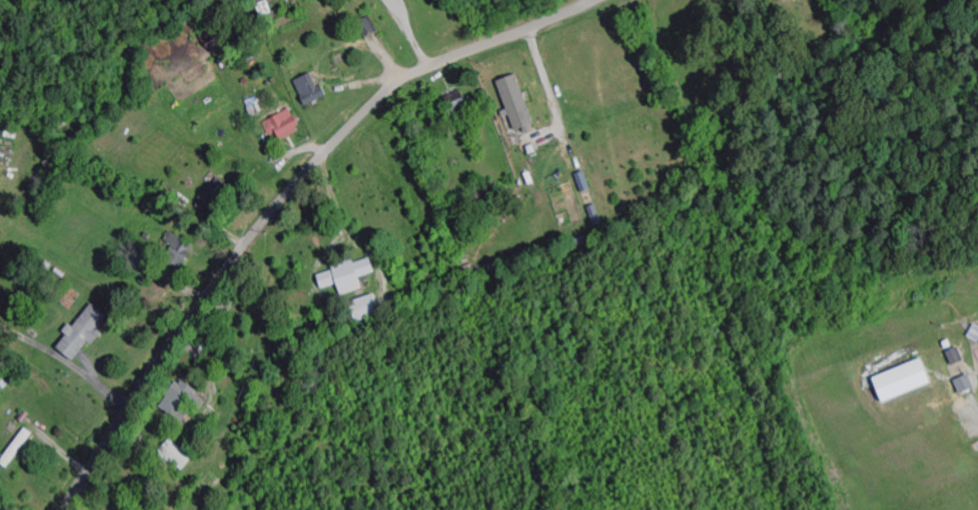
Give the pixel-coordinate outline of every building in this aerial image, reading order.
[(359,22),(365,38),(374,35),(368,18),(359,22)] [(328,97),(324,86),(318,88),(312,74),(295,80),(304,106),(328,97)] [(508,114),(509,113),(515,132),(534,125),(518,75),(498,81),(508,114)] [(452,119),(470,110),(461,92),(443,100),(452,119)] [(276,133),(279,141),(301,132),(292,110),(263,121),(269,136),(276,133)] [(581,192),(591,190),(587,172),(577,174),(581,192)] [(200,198),(213,210),(232,190),(218,177),(200,198)] [(195,242),(169,232),(165,242),(169,244),(164,258),(185,266),(195,242)] [(375,273),(371,258),(355,262),(355,261),(316,273),(321,289),(338,284),(341,295),(363,289),(360,277),(375,273)] [(349,302),(355,322),(381,314),(374,294),(349,302)] [(107,316),(90,303),(65,334),(66,334),(56,347),(73,361),(89,341),(92,344),(102,332),(97,329),(107,316)] [(947,353),(953,365),(963,360),(957,347),(947,353)] [(931,387),(923,360),(872,375),(880,402),(931,387)] [(955,381),(961,394),(975,388),(969,374),(955,381)] [(199,411),(205,402),(195,396),(198,391),(176,379),(159,408),(183,422),(192,407),(199,411)] [(7,469),(34,435),(25,428),(0,461),(0,464),(7,469)] [(159,451),(182,472),(194,458),(171,438),(159,451)]
